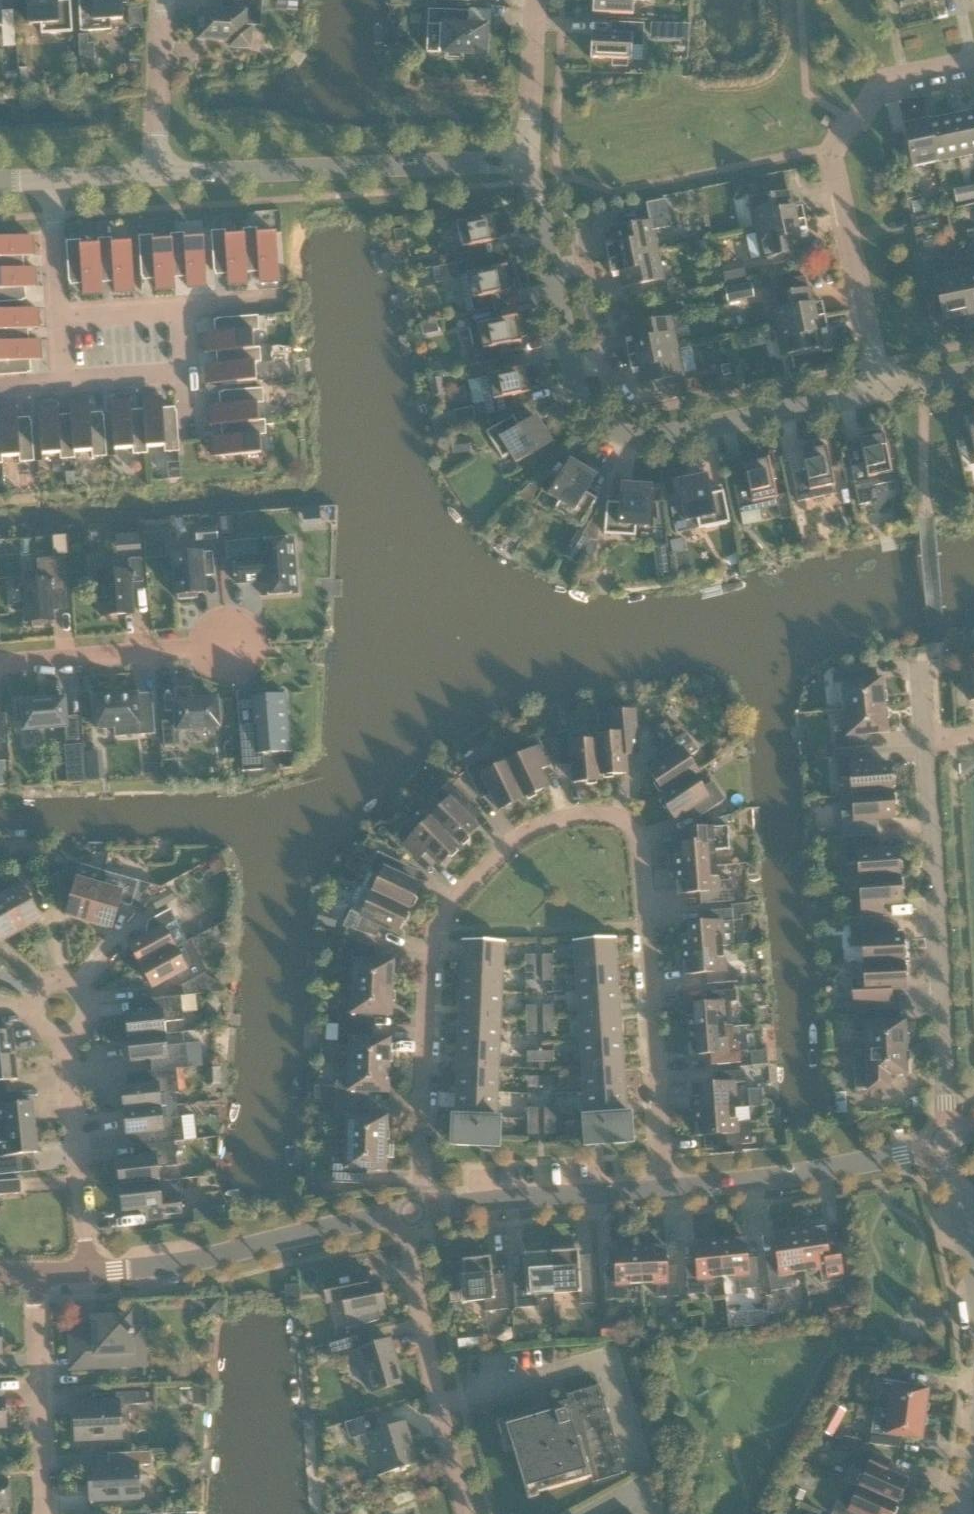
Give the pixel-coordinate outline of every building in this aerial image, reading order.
[(57,0),(27,0),(29,25),(41,24),(41,34),(72,32),(70,0),(69,0),(57,1),(57,0)] [(80,31),(111,29),(111,20),(122,19),(121,0),(78,0),(80,31)] [(227,12),(200,10),(199,40),(231,41),(230,47),(250,48),(250,29),(244,29),(245,24),(260,25),(262,0),(228,0),(227,12)] [(592,13),(633,15),(634,0),(649,1),(649,0),(593,0),(592,13)] [(130,29),(143,28),(141,8),(129,9),(130,29)] [(485,55),(487,26),(469,25),(469,11),(460,11),(429,9),(428,25),(427,52),(438,53),(447,53),(447,58),(461,58),(461,54),(485,55)] [(644,24),(618,22),(617,34),(591,33),(590,58),(613,59),(613,65),(626,66),(626,60),(631,60),(631,46),(642,46),(644,24)] [(686,41),(687,25),(651,23),(650,40),(686,41)] [(88,34),(79,35),(79,44),(88,44),(88,34)] [(29,79),(29,68),(20,68),(20,80),(29,79)] [(973,154),(973,112),(973,111),(951,116),(959,157),(973,154)] [(959,157),(951,116),(927,120),(936,162),(959,157)] [(913,167),(936,162),(927,120),(904,125),(913,167)] [(918,196),(913,170),(901,172),(907,198),(918,196)] [(750,194),(746,178),(731,182),(734,198),(750,194)] [(968,200),(973,199),(973,185),(965,187),(968,200)] [(968,200),(965,187),(954,190),(956,203),(968,200)] [(750,200),(756,229),(805,219),(802,205),(793,207),(790,192),(750,200)] [(605,247),(608,260),(656,250),(652,231),(671,226),(665,198),(645,203),(649,221),(611,229),(614,245),(605,247)] [(926,212),(924,200),(912,202),(914,214),(926,212)] [(489,216),(487,210),(469,216),(470,220),(456,223),(456,224),(457,224),(462,246),(453,248),(456,263),(483,258),(480,244),(499,240),(500,240),(500,236),(506,234),(500,217),(496,218),(495,216),(497,216),(496,215),(489,216)] [(938,224),(936,212),(911,217),(913,229),(938,224)] [(805,219),(756,229),(762,258),(802,250),(798,234),(808,232),(805,219)] [(108,234),(107,221),(98,222),(99,234),(108,234)] [(245,235),(247,269),(259,269),(260,281),(279,280),(276,233),(257,234),(256,229),(257,229),(257,228),(243,229),(243,235),(245,235)] [(245,235),(243,235),(225,236),(225,231),(226,231),(226,230),(211,231),(214,272),(227,271),(228,284),(248,282),(247,269),(245,235)] [(172,240),(174,274),(186,274),(187,286),(207,285),(204,238),(184,239),(184,234),(185,234),(185,233),(170,234),(170,240),(172,240)] [(172,240),(170,240),(153,241),(152,236),(153,236),(153,235),(138,236),(141,277),(155,276),(156,289),(175,287),(174,274),(172,240)] [(21,268),(20,256),(33,255),(31,236),(0,238),(0,269),(21,268)] [(99,245),(102,279),(114,279),(115,291),(134,290),(131,243),(112,244),(111,239),(112,239),(112,237),(98,239),(98,245),(99,245)] [(99,245),(98,245),(80,246),(80,241),(81,241),(81,240),(66,241),(69,282),(82,281),(83,294),(103,292),(102,279),(99,245)] [(712,250),(710,240),(694,243),(696,253),(712,250)] [(662,279),(656,250),(608,260),(610,274),(620,272),(623,287),(662,279)] [(970,258),(973,271),(960,274),(968,314),(973,313),(973,257),(970,258)] [(745,277),(741,261),(721,265),(724,281),(745,277)] [(944,319),(968,314),(960,274),(946,277),(943,263),(933,265),(939,295),(935,296),(939,315),(943,314),(944,319)] [(507,266),(507,265),(459,275),(467,314),(493,308),(490,294),(509,290),(509,291),(511,291),(510,287),(516,285),(510,267),(506,269),(506,267),(507,266)] [(21,268),(0,269),(0,303),(23,301),(22,288),(35,287),(34,267),(21,268)] [(750,284),(726,289),(729,302),(753,297),(750,284)] [(776,325),(825,315),(822,302),(813,304),(810,288),(770,297),(776,325)] [(26,341),(25,329),(38,328),(36,308),(0,311),(0,342),(26,341)] [(828,329),(825,315),(776,325),(782,354),(822,346),(818,331),(828,329)] [(207,352),(219,351),(254,349),(254,348),(253,330),(257,329),(258,330),(259,330),(258,316),(217,318),(218,332),(205,333),(207,352)] [(517,317),(517,316),(469,326),(474,349),(467,351),(470,366),(504,359),(501,345),(520,341),(521,341),(520,338),(526,336),(520,318),(516,319),(516,317),(517,317)] [(625,343),(627,356),(676,346),(670,318),(631,326),(634,341),(625,343)] [(439,332),(437,322),(421,325),(423,335),(439,332)] [(28,374),(27,360),(40,359),(39,340),(26,341),(0,342),(0,376),(28,374)] [(682,375),(676,346),(627,356),(630,370),(640,368),(643,383),(682,375)] [(260,347),(254,348),(254,349),(219,351),(220,363),(207,364),(209,384),(256,381),(255,361),(260,361),(260,362),(261,362),(260,347)] [(723,376),(732,374),(730,364),(721,366),(723,376)] [(528,368),(527,366),(479,376),(487,415),(514,410),(511,396),(530,392),(531,392),(531,388),(537,386),(531,368),(527,370),(526,368),(528,368)] [(446,394),(442,377),(429,379),(432,396),(446,394)] [(259,422),(258,420),(257,402),(262,402),(262,403),(264,403),(263,388),(222,391),(223,404),(210,405),(212,425),(224,424),(259,422)] [(146,447),(147,447),(165,446),(166,451),(165,451),(165,452),(179,451),(176,410),(163,411),(162,398),(142,400),(143,413),(146,447)] [(146,447),(143,413),(131,414),(131,401),(111,402),(114,449),(134,448),(134,453),(133,453),(133,454),(148,453),(147,447),(146,447)] [(74,452),(75,452),(93,451),(93,456),(92,456),(92,457),(107,456),(104,415),(91,416),(90,403),(70,405),(71,418),(74,452)] [(75,458),(75,452),(74,452),(71,418),(59,419),(58,406),(38,407),(42,454),(61,453),(61,458),(60,458),(60,459),(75,458)] [(0,457),(2,457),(20,456),(20,461),(19,461),(20,462),(34,461),(31,420),(18,421),(17,408),(0,410),(0,451),(0,457)] [(520,427),(513,415),(485,432),(502,458),(510,453),(516,463),(551,442),(535,417),(520,427)] [(967,418),(971,438),(964,439),(964,440),(966,440),(971,464),(973,463),(973,416),(967,418)] [(259,422),(224,424),(225,436),(212,437),(214,456),(261,453),(260,434),(265,434),(266,434),(265,420),(258,420),(259,422)] [(864,460),(850,463),(858,505),(870,503),(872,485),(893,480),(892,472),(888,460),(893,458),(892,440),(885,442),(884,435),(881,436),(880,432),(862,432),(863,439),(859,441),(864,460)] [(466,437),(451,438),(453,453),(468,451),(466,437)] [(837,493),(835,485),(826,445),(825,446),(825,447),(823,447),(823,443),(804,445),(805,451),(801,452),(801,453),(802,453),(806,472),(792,475),(797,502),(837,493)] [(748,484),(734,487),(740,514),(759,510),(778,506),(776,496),(768,457),(767,458),(767,459),(765,459),(765,455),(746,457),(747,463),(743,464),(744,465),(748,484)] [(595,476),(570,461),(549,495),(559,501),(554,510),(580,526),(597,499),(585,492),(595,476)] [(76,484),(75,471),(66,472),(67,485),(76,484)] [(710,494),(706,476),(677,482),(682,506),(671,508),(675,524),(697,519),(699,528),(729,522),(723,491),(710,494)] [(538,488),(531,483),(517,496),(528,503),(538,488)] [(650,487),(621,485),(620,503),(606,502),(604,534),(635,536),(636,526),(647,527),(650,487)] [(776,496),(778,506),(781,519),(789,518),(784,494),(776,496)] [(902,509),(896,510),(898,523),(912,521),(909,508),(902,509)] [(600,516),(594,515),(583,533),(582,535),(587,538),(589,539),(598,540),(600,516)] [(230,517),(221,518),(221,523),(222,534),(231,533),(231,522),(230,517)] [(197,541),(217,539),(217,526),(196,528),(197,541)] [(150,545),(172,543),(171,529),(149,531),(150,545)] [(139,534),(127,535),(128,547),(140,546),(139,534)] [(260,539),(225,541),(226,558),(234,558),(236,583),(261,581),(262,595),(296,593),(293,539),(260,541),(260,539)] [(658,547),(663,577),(677,575),(672,545),(658,547)] [(174,557),(177,602),(197,600),(197,595),(204,595),(202,579),(215,578),(213,554),(174,557)] [(52,593),(65,592),(63,557),(37,559),(38,580),(23,582),(23,586),(19,586),(20,601),(24,600),(26,622),(32,621),(33,625),(47,624),(47,620),(54,619),(52,593)] [(98,573),(101,616),(133,613),(131,583),(143,582),(141,558),(129,559),(130,571),(98,573)] [(961,661),(970,701),(973,700),(973,658),(961,661)] [(847,709),(884,705),(881,678),(859,681),(858,669),(833,671),(835,683),(846,683),(847,709)] [(260,768),(257,769),(256,755),(278,753),(277,737),(288,736),(288,738),(290,738),(286,694),(280,694),(279,688),(264,690),(264,695),(250,696),(253,734),(240,735),(242,771),(260,770),(260,768)] [(138,693),(93,697),(95,728),(114,727),(115,737),(155,734),(153,710),(139,711),(138,693)] [(65,717),(64,699),(22,702),(22,705),(18,706),(19,721),(23,721),(24,730),(65,727),(66,741),(79,740),(77,716),(65,717)] [(176,720),(162,722),(164,745),(179,744),(178,730),(219,727),(218,717),(222,717),(221,702),(217,702),(217,699),(174,702),(176,720)] [(886,732),(884,705),(847,709),(849,726),(833,727),(836,749),(866,746),(865,734),(886,732)] [(613,734),(596,735),(596,740),(599,775),(600,775),(626,773),(625,755),(637,754),(633,710),(611,712),(613,734)] [(502,729),(498,722),(491,725),(495,733),(502,729)] [(596,740),(596,735),(595,732),(570,734),(569,730),(557,731),(559,761),(571,760),(573,782),(600,780),(600,775),(599,775),(596,740)] [(693,774),(697,771),(687,757),(697,750),(685,732),(660,749),(667,758),(649,771),(663,793),(664,793),(693,774)] [(521,755),(506,762),(523,798),(547,787),(539,770),(550,765),(535,735),(516,744),(521,755)] [(85,782),(82,744),(65,746),(68,783),(85,782)] [(88,781),(104,779),(102,751),(86,752),(88,781)] [(852,794),(891,791),(889,764),(871,765),(870,753),(836,756),(838,778),(850,777),(852,794)] [(499,810),(523,798),(506,762),(490,770),(485,759),(466,768),(478,795),(489,790),(499,810)] [(702,788),(693,774),(664,793),(663,793),(659,795),(674,818),(692,806),(699,816),(724,799),(712,781),(702,788)] [(430,817),(458,846),(477,827),(462,811),(471,802),(449,781),(434,797),(442,805),(430,817)] [(894,817),(891,791),(852,794),(853,811),(841,812),(843,837),(873,835),(872,819),(894,817)] [(673,844),(675,869),(716,865),(715,850),(729,849),(727,822),(731,822),(730,815),(712,821),(712,827),(679,830),(680,843),(673,844)] [(458,846),(430,817),(418,830),(409,821),(394,836),(418,861),(427,852),(439,865),(458,846)] [(859,878),(899,876),(897,849),(875,850),(874,838),(844,841),(846,862),(858,861),(859,878)] [(361,887),(408,909),(420,885),(400,875),(405,865),(378,852),(361,887)] [(88,922),(104,871),(68,860),(61,886),(73,889),(65,916),(88,922)] [(717,881),(716,865),(675,869),(677,894),(705,891),(706,903),(733,901),(731,880),(717,881)] [(1,896),(20,930),(41,919),(28,895),(39,889),(26,866),(15,872),(22,884),(1,896)] [(104,871),(88,922),(111,929),(119,903),(131,906),(134,895),(145,898),(149,884),(104,871)] [(901,902),(899,876),(859,878),(860,895),(848,896),(850,918),(884,915),(883,904),(901,902)] [(397,933),(408,909),(361,887),(359,886),(351,902),(354,903),(343,926),(372,935),(377,924),(397,933)] [(179,899),(173,888),(169,890),(169,889),(151,899),(157,911),(179,899)] [(20,930),(1,896),(0,896),(0,942),(20,930)] [(140,967),(188,940),(170,908),(147,921),(153,932),(129,945),(140,967)] [(722,946),(722,947),(734,946),(731,909),(706,911),(707,922),(679,924),(681,949),(722,946)] [(863,963),(903,961),(902,934),(880,935),(879,923),(849,925),(850,947),(862,946),(863,963)] [(573,941),(575,965),(616,962),(614,938),(615,938),(615,937),(572,940),(572,941),(573,941)] [(462,940),(461,964),(503,966),(504,942),(505,942),(505,941),(461,939),(461,940),(462,940)] [(199,961),(188,940),(140,967),(152,987),(165,980),(176,974),(182,985),(184,992),(209,990),(205,972),(199,961)] [(352,986),(392,988),(393,961),(371,960),(372,946),(342,945),(341,968),(353,969),(352,986)] [(722,946),(681,949),(683,974),(711,972),(712,983),(737,981),(736,970),(724,970),(722,947),(722,946)] [(525,967),(535,967),(535,954),(525,955),(525,967)] [(542,954),(542,967),(552,966),(552,954),(542,954)] [(905,988),(903,961),(863,963),(864,980),(852,981),(853,1002),(883,1001),(883,989),(905,988)] [(616,962),(575,965),(577,990),(618,987),(616,962)] [(503,966),(461,964),(460,989),(502,991),(503,966)] [(552,966),(542,967),(542,980),(553,980),(552,966)] [(535,967),(525,967),(525,980),(536,980),(535,967)] [(391,1014),(392,988),(352,986),(351,1012),(339,1012),(338,1024),(368,1026),(369,1014),(391,1014)] [(620,1012),(618,987),(577,990),(578,1015),(620,1012)] [(501,1016),(502,991),(460,989),(459,1014),(501,1016)] [(688,1029),(723,1027),(722,1002),(736,1001),(735,989),(710,991),(711,1003),(686,1005),(688,1029)] [(125,1013),(128,1037),(165,1033),(164,1022),(183,1020),(180,996),(153,999),(154,1010),(125,1013)] [(526,1017),(536,1018),(536,1005),(526,1005),(526,1017)] [(542,1005),(543,1018),(553,1017),(553,1005),(542,1005)] [(866,1049),(905,1047),(904,1020),(882,1021),(882,1009),(852,1010),(853,1032),(865,1032),(866,1049)] [(578,1015),(580,1040),(621,1037),(620,1012),(578,1015)] [(501,1016),(459,1014),(458,1040),(499,1041),(501,1016)] [(536,1018),(526,1017),(526,1031),(536,1031),(536,1018)] [(554,1031),(553,1017),(543,1018),(543,1031),(554,1031)] [(368,1038),(368,1026),(338,1024),(337,1046),(349,1046),(349,1064),(389,1065),(390,1038),(368,1038)] [(723,1027),(688,1029),(689,1054),(715,1053),(716,1064),(741,1062),(739,1038),(724,1040),(723,1027)] [(15,1055),(12,1031),(0,1032),(0,1056),(15,1055)] [(159,1058),(160,1070),(176,1068),(176,1069),(188,1067),(187,1055),(186,1043),(166,1045),(165,1035),(165,1033),(128,1037),(130,1061),(134,1061),(159,1058)] [(621,1037),(580,1040),(582,1065),(623,1062),(621,1037)] [(457,1065),(498,1067),(499,1041),(458,1040),(457,1065)] [(905,1047),(866,1049),(866,1066),(854,1066),(855,1090),(885,1089),(885,1075),(907,1074),(905,1047)] [(527,1062),(540,1062),(540,1051),(527,1051),(527,1062)] [(553,1051),(540,1051),(540,1062),(553,1062),(553,1051)] [(15,1055),(0,1056),(0,1081),(18,1079),(15,1055)] [(625,1088),(623,1062),(582,1065),(584,1090),(625,1088)] [(335,1102),(365,1103),(366,1091),(388,1092),(389,1065),(349,1064),(348,1081),(336,1080),(336,1088),(335,1102)] [(498,1067),(457,1065),(456,1090),(497,1092),(498,1067)] [(179,1092),(176,1069),(176,1068),(160,1070),(148,1071),(150,1083),(121,1086),(123,1110),(161,1106),(159,1094),(179,1092)] [(692,1085),(694,1110),(734,1107),(733,1082),(745,1082),(744,1070),(719,1072),(720,1083),(692,1085)] [(553,1076),(540,1077),(540,1087),(553,1087),(553,1076)] [(527,1077),(527,1087),(540,1087),(540,1077),(527,1077)] [(761,1087),(747,1088),(749,1104),(762,1103),(761,1087)] [(627,1113),(625,1088),(584,1090),(585,1116),(627,1113)] [(496,1117),(497,1092),(456,1090),(455,1115),(496,1117)] [(0,1093),(0,1130),(35,1126),(32,1102),(13,1104),(12,1092),(0,1093)] [(836,1114),(846,1113),(845,1093),(835,1093),(836,1114)] [(345,1141),(385,1143),(386,1116),(364,1115),(365,1103),(335,1102),(334,1125),(346,1125),(345,1141)] [(162,1118),(161,1106),(123,1110),(126,1134),(155,1131),(156,1143),(174,1141),(184,1140),(195,1139),(193,1115),(181,1116),(162,1118)] [(538,1107),(527,1108),(527,1118),(538,1118),(538,1107)] [(544,1107),(544,1118),(555,1118),(554,1107),(544,1107)] [(734,1107),(694,1110),(696,1135),(724,1133),(724,1145),(752,1143),(750,1121),(736,1122),(734,1107)] [(629,1113),(627,1113),(585,1116),(583,1116),(585,1145),(632,1142),(629,1113)] [(499,1117),(496,1117),(455,1115),(452,1115),(451,1145),(498,1147),(499,1117)] [(0,1130),(0,1174),(21,1172),(19,1154),(38,1152),(35,1126),(0,1130)] [(764,1149),(777,1148),(776,1140),(763,1141),(764,1149)] [(156,1143),(146,1144),(148,1156),(117,1159),(119,1185),(159,1181),(158,1167),(177,1165),(174,1141),(156,1143)] [(384,1170),(385,1143),(345,1141),(345,1159),(333,1158),(332,1182),(362,1183),(362,1169),(384,1170)] [(20,1179),(0,1180),(0,1194),(21,1193),(20,1179)] [(160,1195),(159,1181),(119,1185),(122,1211),(145,1208),(146,1220),(182,1216),(180,1193),(160,1195)] [(225,1217),(224,1206),(200,1209),(201,1219),(225,1217)] [(823,1226),(798,1230),(804,1270),(819,1268),(822,1282),(842,1279),(836,1235),(824,1237),(823,1226)] [(804,1270),(798,1230),(773,1234),(777,1261),(766,1263),(770,1290),(791,1287),(789,1273),(804,1270)] [(744,1238),(719,1240),(723,1276),(738,1275),(739,1289),(760,1287),(758,1262),(747,1263),(744,1238)] [(723,1276),(719,1240),(694,1243),(697,1268),(685,1269),(688,1294),(709,1292),(707,1278),(723,1276)] [(665,1246),(640,1247),(641,1283),(657,1282),(657,1296),(678,1295),(677,1270),(666,1271),(665,1246)] [(626,1283),(641,1283),(640,1247),(615,1248),(616,1273),(604,1273),(605,1298),(626,1298),(626,1283)] [(551,1251),(554,1293),(579,1291),(580,1303),(593,1302),(591,1273),(580,1273),(578,1250),(551,1251)] [(537,1294),(554,1293),(551,1251),(524,1253),(525,1277),(513,1278),(515,1307),(538,1306),(537,1294)] [(492,1280),(490,1256),(462,1259),(463,1273),(459,1273),(461,1290),(465,1289),(467,1301),(484,1299),(485,1311),(508,1308),(504,1278),(492,1280)] [(366,1284),(364,1272),(323,1280),(327,1301),(343,1298),(349,1329),(379,1319),(377,1309),(384,1307),(379,1282),(366,1284)] [(458,1301),(457,1291),(449,1292),(450,1302),(458,1301)] [(223,1314),(222,1298),(205,1298),(206,1314),(223,1314)] [(851,1312),(850,1299),(842,1300),(844,1313),(851,1312)] [(752,1325),(751,1309),(743,1309),(744,1326),(752,1325)] [(129,1329),(128,1316),(94,1318),(95,1337),(71,1338),(72,1367),(144,1363),(142,1329),(129,1329)] [(617,1336),(617,1322),(601,1324),(601,1337),(617,1336)] [(355,1349),(351,1336),(328,1343),(332,1356),(355,1349)] [(402,1382),(389,1338),(358,1348),(371,1391),(402,1382)] [(889,1409),(924,1414),(927,1389),(902,1385),(904,1374),(879,1371),(877,1382),(892,1384),(889,1409)] [(625,1472),(599,1384),(566,1394),(570,1408),(537,1417),(535,1409),(497,1421),(502,1438),(510,1436),(525,1486),(534,1483),(536,1492),(590,1476),(592,1481),(625,1472)] [(146,1403),(145,1391),(115,1392),(116,1400),(74,1403),(76,1440),(121,1437),(119,1404),(146,1403)] [(924,1414),(889,1409),(874,1407),(869,1443),(894,1446),(896,1435),(921,1438),(924,1414)] [(380,1428),(375,1413),(352,1419),(357,1435),(371,1430),(375,1441),(384,1473),(418,1462),(406,1420),(384,1427),(380,1428)] [(825,1418),(818,1429),(832,1436),(838,1425),(825,1418)] [(843,1480),(896,1503),(906,1480),(885,1471),(890,1461),(860,1447),(852,1466),(849,1465),(843,1480)] [(152,1464),(151,1451),(127,1452),(128,1464),(89,1466),(90,1499),(139,1497),(138,1465),(152,1464)] [(10,1507),(8,1479),(0,1479),(0,1507),(10,1507)] [(843,1480),(858,1487),(852,1501),(839,1495),(831,1513),(891,1513),(896,1503),(843,1480)] [(806,1492),(793,1486),(789,1495),(802,1501),(806,1492)]
